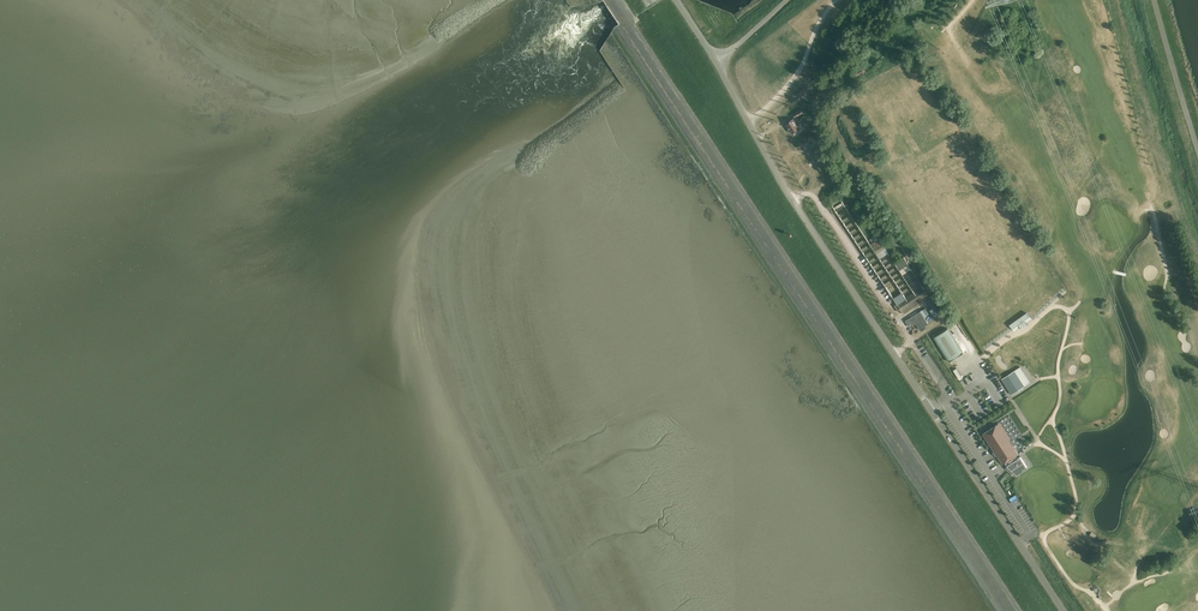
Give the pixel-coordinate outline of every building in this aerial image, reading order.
[(795,118),(803,112),(801,109),(793,115),(795,118)] [(792,133),(799,128),(796,125),(797,124),(794,118),(789,121),(790,122),(787,124),(792,133)] [(901,310),(903,314),(930,297),(908,264),(904,257),(895,263),(883,245),(884,245),(879,238),(870,244),(836,192),(827,198),(897,304),(894,306),(899,312),(901,310)] [(930,298),(927,300),(933,308),(929,310),(933,317),(940,312),(930,298)] [(915,323),(919,329),(929,323),(924,317),(927,316),(923,309),(906,321),(910,327),(915,323)] [(1027,312),(1009,325),(1012,329),(1018,325),(1022,330),(1028,326),(1024,320),(1030,316),(1027,312)] [(934,337),(949,362),(963,353),(948,328),(934,337)] [(960,379),(963,377),(956,367),(953,369),(960,379)] [(1020,367),(1002,379),(1012,394),(1030,382),(1020,367)] [(1010,473),(1013,475),(1016,473),(1020,470),(1020,471),(1027,467),(1020,456),(1018,458),(1015,455),(1018,454),(998,424),(983,434),(1002,464),(1012,457),(1014,461),(1009,464),(1005,468),(1010,473)]
